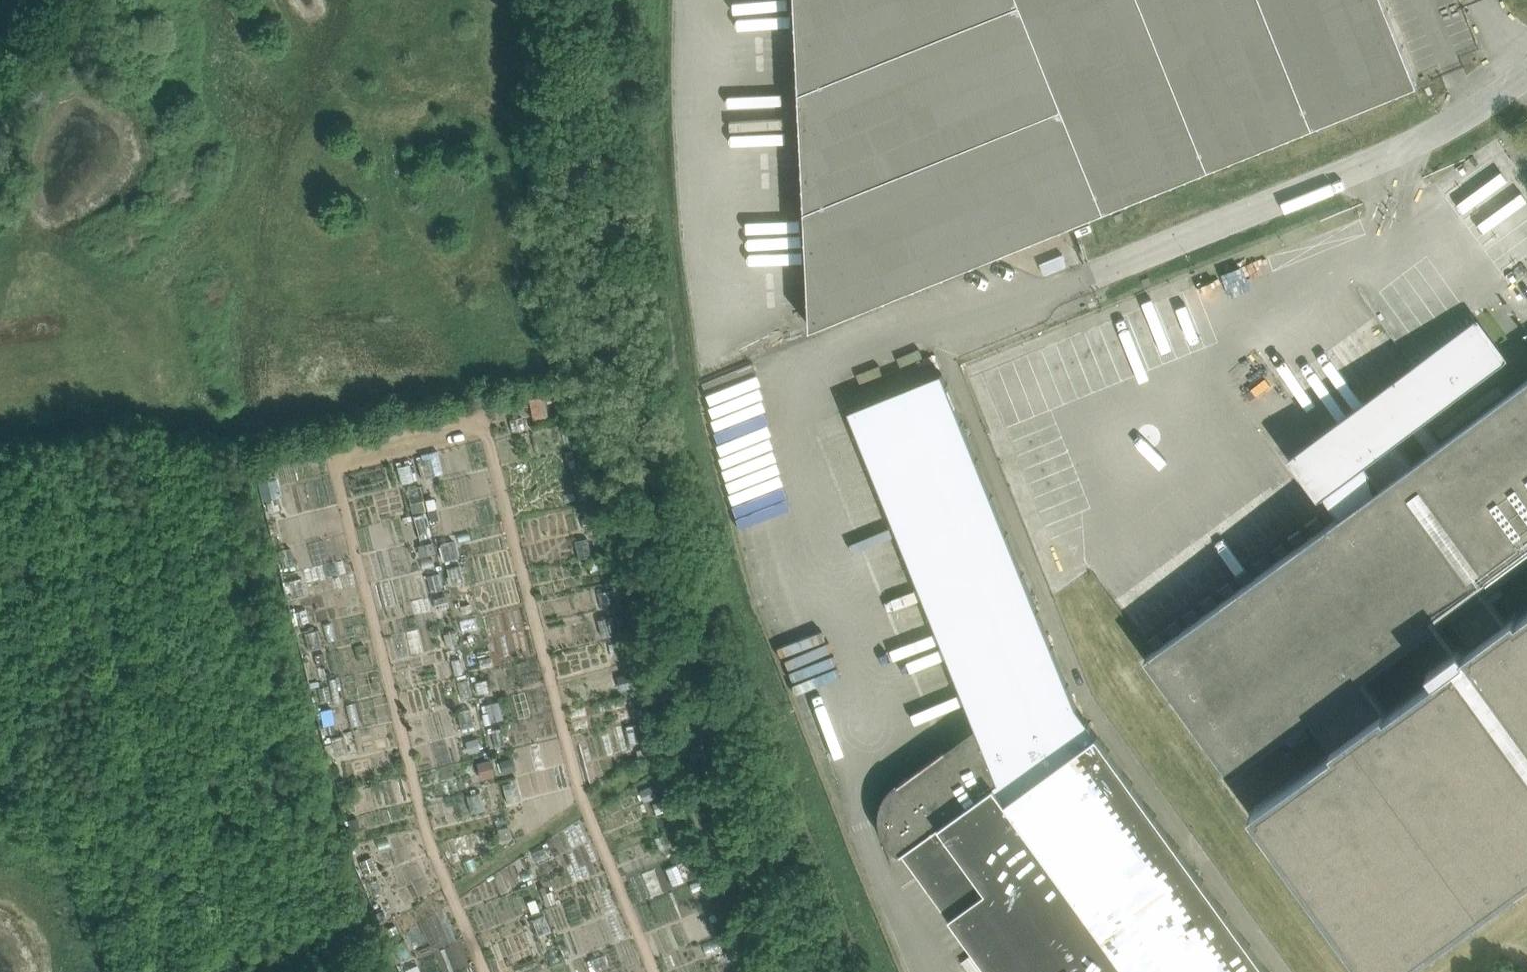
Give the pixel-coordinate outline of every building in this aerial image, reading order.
[(810,283),(812,327),(922,283),(1069,224),(1418,83),(1385,0),(797,0),(810,283)] [(1231,773),(1304,720),(1319,739),(1325,734),(1335,747),(1251,808),(1371,971),(1395,971),(1526,876),(1526,607),(1518,613),(1516,610),(1505,617),(1493,601),(1505,592),(1501,587),(1489,595),(1484,588),(1526,557),(1526,379),(1415,460),(1399,438),(1506,360),(1505,360),(1475,320),(1476,319),(1291,453),(1321,495),(1325,492),(1341,514),(1146,656),(1231,773)] [(899,783),(898,781),(893,785),(889,790),(886,795),(883,800),(881,806),(880,811),(880,817),(881,823),(882,829),(884,834),(887,839),(890,844),(894,848),(899,852),(902,851),(903,852),(905,851),(992,971),(1270,971),(1078,706),(943,371),(849,409),(977,727),(899,783)] [(396,462),(402,481),(428,473),(422,454),(396,462)] [(1507,610),(1525,597),(1518,587),(1500,600),(1507,610)] [(1310,735),(1287,751),(1294,761),(1317,745),(1310,735)] [(475,761),(478,778),(493,776),(489,758),(475,761)]
